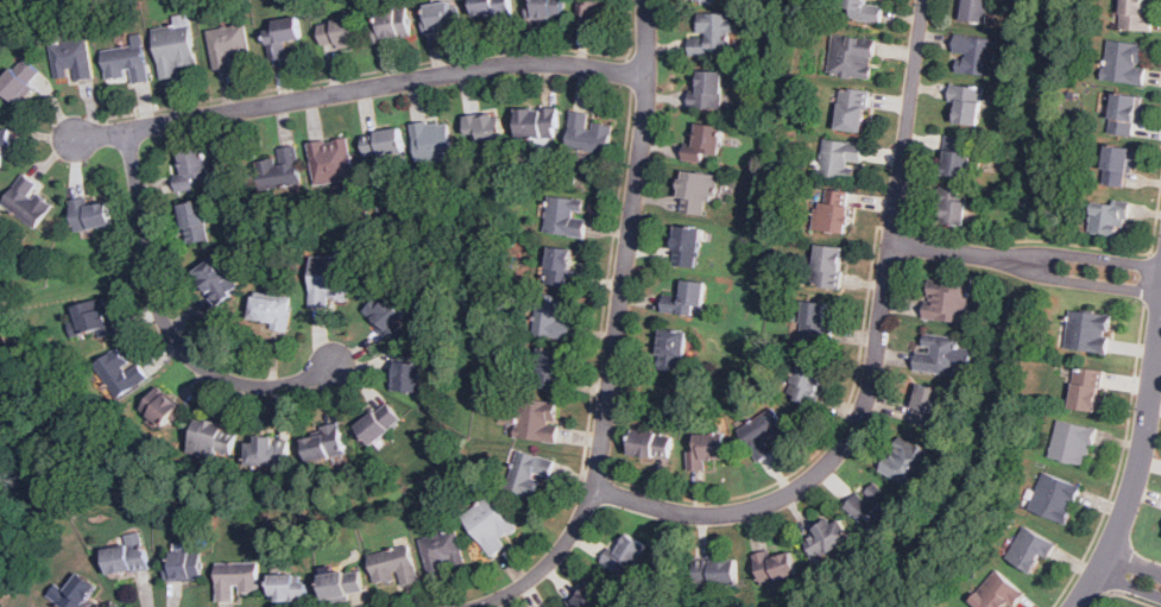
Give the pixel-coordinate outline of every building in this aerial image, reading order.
[(511,0),(474,0),(475,19),(512,18),(511,0)] [(532,19),(564,19),(564,0),(532,0),(532,19)] [(595,20),(595,6),(613,7),(614,0),(579,0),(579,19),(595,20)] [(883,11),(867,10),(868,0),(844,0),(844,20),(882,23),(883,11)] [(963,21),(990,23),(991,0),(963,0),(963,21)] [(1144,0),(1122,0),(1122,31),(1154,31),(1154,14),(1144,14),(1144,0)] [(462,29),(459,1),(424,5),(428,33),(462,29)] [(379,40),(411,37),(409,8),(376,11),(379,40)] [(700,14),(700,38),(690,38),(692,55),(730,55),(730,32),(736,32),(736,13),(700,14)] [(266,21),(272,61),(291,57),(288,39),(302,37),(298,15),(266,21)] [(321,23),(326,50),(362,45),(358,17),(321,23)] [(179,76),(178,67),(197,64),(191,23),(154,29),(162,78),(179,76)] [(210,29),(214,67),(252,63),(247,24),(210,29)] [(877,42),(837,34),(829,74),(871,80),(877,42)] [(992,76),(996,38),(958,34),(954,71),(992,76)] [(95,77),(88,38),(52,44),(57,78),(72,76),(74,81),(95,77)] [(1148,44),(1109,40),(1105,81),(1144,84),(1148,44)] [(103,49),(107,80),(132,76),(133,83),(150,81),(145,44),(103,49)] [(40,74),(26,57),(0,81),(0,86),(18,106),(37,88),(31,82),(40,74)] [(723,71),(699,71),(699,91),(692,91),(692,108),(723,108),(723,71)] [(957,103),(955,124),(982,124),(983,86),(952,86),(951,103),(957,103)] [(837,129),(864,133),(870,91),(843,88),(837,129)] [(1141,96),(1115,94),(1111,133),(1137,135),(1141,96)] [(519,139),(559,139),(559,108),(519,108),(519,139)] [(505,139),(500,110),(466,118),(471,145),(505,139)] [(591,112),(573,110),(570,150),(610,153),(612,124),(591,122),(591,112)] [(416,125),(423,164),(455,157),(448,119),(416,125)] [(689,159),(703,160),(705,152),(719,154),(724,127),(695,122),(689,159)] [(362,135),(367,158),(406,151),(402,127),(362,135)] [(2,167),(2,146),(10,146),(10,129),(0,129),(0,167),(2,167)] [(942,173),(974,179),(979,154),(966,152),(968,138),(948,134),(942,173)] [(354,179),(351,138),(311,143),(316,183),(354,179)] [(821,176),(860,179),(863,143),(825,140),(821,176)] [(258,160),(261,190),(303,184),(298,145),(280,148),(282,157),(258,160)] [(1105,185),(1127,186),(1128,171),(1135,172),(1136,147),(1106,146),(1105,185)] [(196,188),(195,179),(212,176),(204,147),(179,153),(185,177),(175,179),(178,192),(196,188)] [(680,198),(686,198),(684,213),(711,215),(714,173),(682,171),(680,198)] [(33,190),(39,184),(25,173),(2,203),(36,228),(53,206),(33,190)] [(847,234),(853,192),(821,189),(816,229),(847,234)] [(968,191),(942,189),(938,221),(964,225),(968,191)] [(588,201),(553,195),(547,232),(583,236),(588,201)] [(87,204),(87,198),(71,201),(76,230),(112,226),(108,201),(87,204)] [(204,201),(179,206),(187,244),(212,239),(204,201)] [(1123,234),(1125,208),(1096,204),(1093,232),(1123,234)] [(699,267),(701,228),(676,226),(673,265),(699,267)] [(841,289),(845,247),(818,245),(814,286),(841,289)] [(572,268),(574,249),(551,247),(548,284),(578,287),(580,270),(572,268)] [(194,272),(219,305),(241,289),(217,255),(194,272)] [(349,257),(313,257),(313,308),(330,308),(330,301),(349,301),(349,257)] [(682,296),(667,292),(663,310),(701,317),(707,283),(684,279),(682,296)] [(971,285),(930,280),(926,317),(966,323),(971,285)] [(289,328),(292,298),(255,293),(251,323),(289,328)] [(405,317),(385,293),(366,310),(386,333),(405,317)] [(572,321),(566,320),(568,297),(542,293),(536,335),(570,339),(572,321)] [(114,330),(108,298),(75,305),(82,337),(114,330)] [(831,305),(807,301),(801,337),(825,341),(831,305)] [(1067,347),(1108,353),(1113,316),(1072,310),(1067,347)] [(689,330),(664,327),(658,368),(682,372),(689,330)] [(960,339),(922,333),(917,368),(954,374),(960,339)] [(120,399),(149,379),(138,362),(133,366),(120,347),(95,365),(120,399)] [(536,386),(561,390),(567,352),(542,348),(536,386)] [(814,404),(827,367),(802,359),(789,396),(814,404)] [(424,365),(397,361),(392,390),(421,393),(424,365)] [(1104,371),(1075,367),(1071,407),(1099,411),(1104,371)] [(946,391),(921,382),(908,421),(933,429),(946,391)] [(144,405),(165,429),(184,412),(163,388),(144,405)] [(517,437),(556,442),(561,403),(522,398),(517,437)] [(355,426),(370,445),(402,422),(389,403),(355,426)] [(790,430),(770,406),(739,432),(753,451),(770,437),(774,443),(790,430)] [(233,455),(238,426),(197,419),(193,448),(233,455)] [(1050,457),(1089,466),(1097,428),(1059,419),(1050,457)] [(304,440),(310,463),(348,454),(340,423),(326,426),(328,434),(304,440)] [(674,434),(636,429),(632,455),(670,460),(674,434)] [(690,469),(707,469),(707,461),(727,460),(727,434),(695,434),(695,451),(689,451),(690,469)] [(881,470),(917,491),(936,455),(901,435),(881,470)] [(248,467),(290,467),(290,438),(248,438),(248,467)] [(550,478),(555,461),(518,450),(507,491),(534,498),(540,474),(550,478)] [(1068,523),(1081,486),(1043,473),(1030,511),(1068,523)] [(871,495),(863,487),(846,502),(872,531),(896,507),(878,488),(871,495)] [(509,546),(503,538),(517,529),(493,494),(463,516),(492,558),(509,546)] [(805,535),(816,559),(853,542),(840,517),(805,535)] [(1055,542),(1024,526),(1008,558),(1037,574),(1055,542)] [(459,530),(422,538),(430,577),(452,573),(450,568),(466,564),(459,530)] [(105,549),(108,575),(150,569),(144,532),(125,536),(127,545),(105,549)] [(611,548),(602,563),(630,578),(649,546),(627,535),(618,551),(611,548)] [(411,545),(370,554),(377,584),(399,578),(400,586),(418,582),(411,545)] [(774,558),(771,550),(753,556),(763,587),(800,575),(793,552),(774,558)] [(202,581),(202,551),(168,551),(168,581),(202,581)] [(699,561),(699,588),(738,588),(738,561),(699,561)] [(217,601),(238,601),(238,592),(260,592),(260,563),(217,563),(217,601)] [(327,603),(352,600),(351,594),(365,592),(361,569),(322,576),(327,603)] [(998,570),(971,599),(980,606),(1011,606),(1024,594),(998,570)] [(86,601),(96,589),(83,575),(58,599),(66,606),(91,606),(86,601)] [(307,602),(307,582),(297,582),(297,575),(272,575),(272,602),(307,602)] [(574,606),(601,606),(613,595),(594,576),(569,602),(574,606)]
